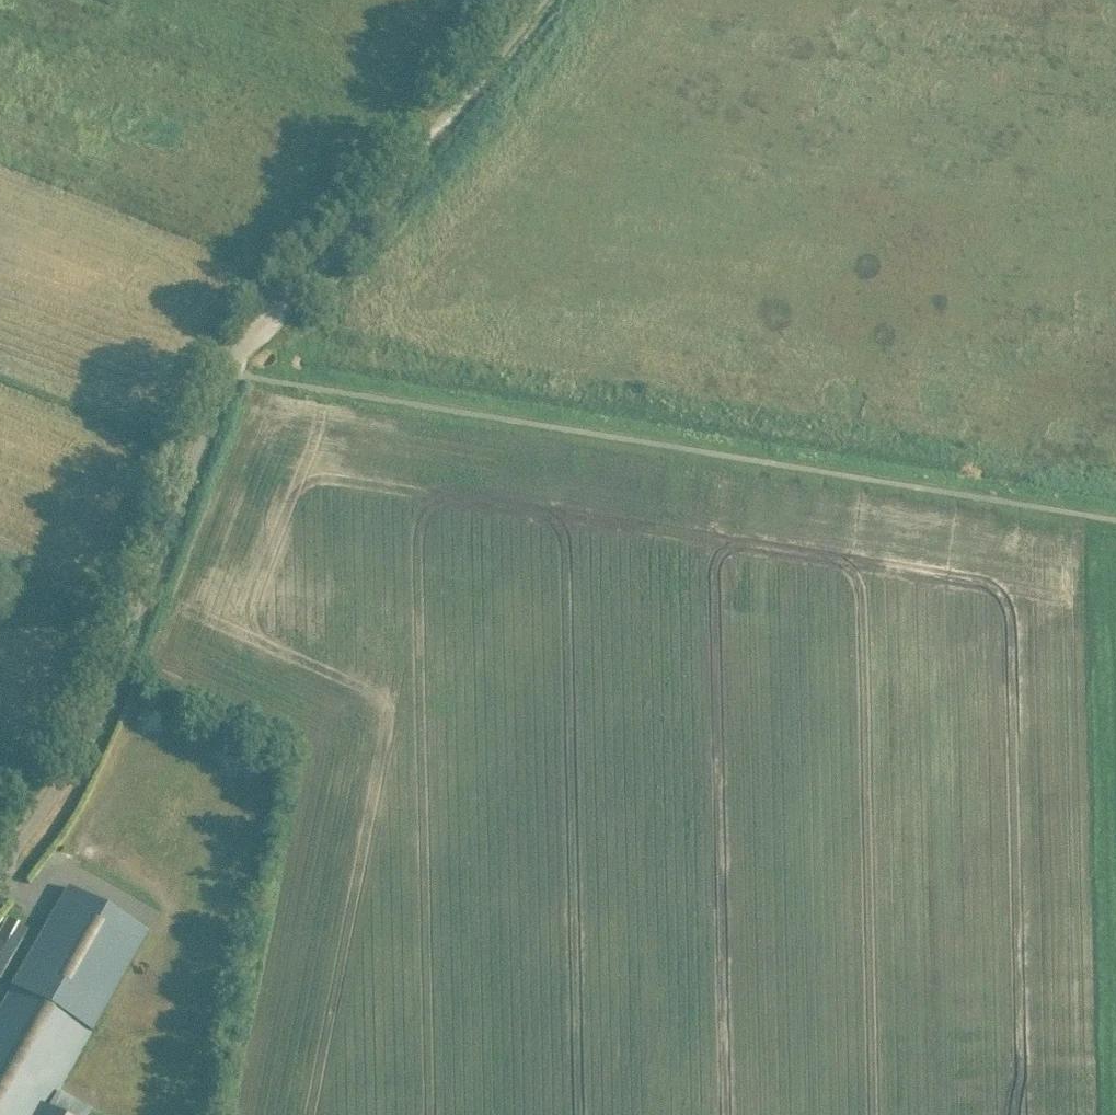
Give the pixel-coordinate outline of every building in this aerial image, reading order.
[(56,1097),(150,933),(70,888),(0,1011),(0,1114),(60,1114),(41,1104),(47,1092),(56,1097)] [(1,980),(19,949),(14,946),(16,943),(4,937),(2,940),(0,939),(0,980),(1,980)]
